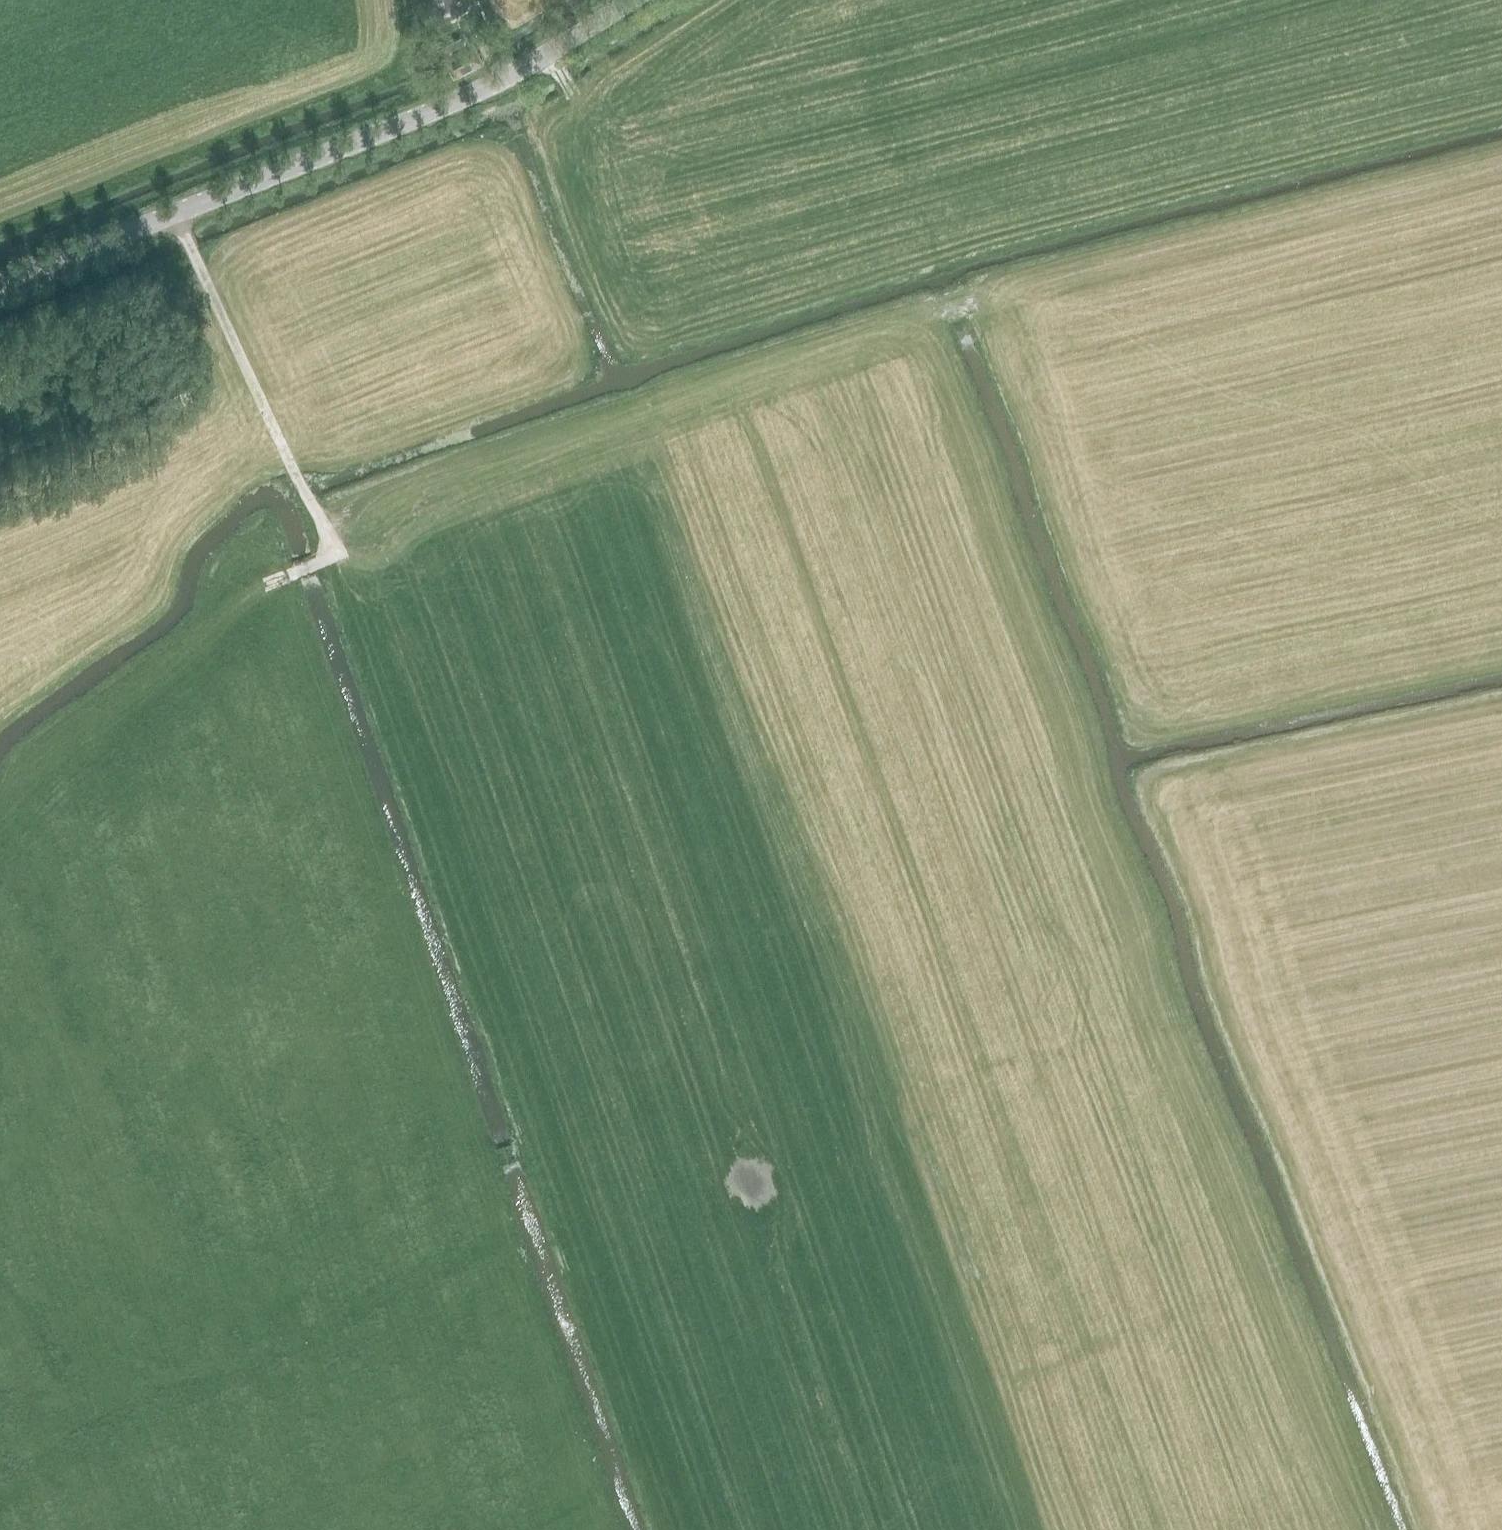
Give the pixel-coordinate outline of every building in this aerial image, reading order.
[(469,8),(465,0),(428,0),(440,23),(469,8)] [(453,76),(482,62),(472,41),(470,42),(466,34),(439,47),(453,76)]
